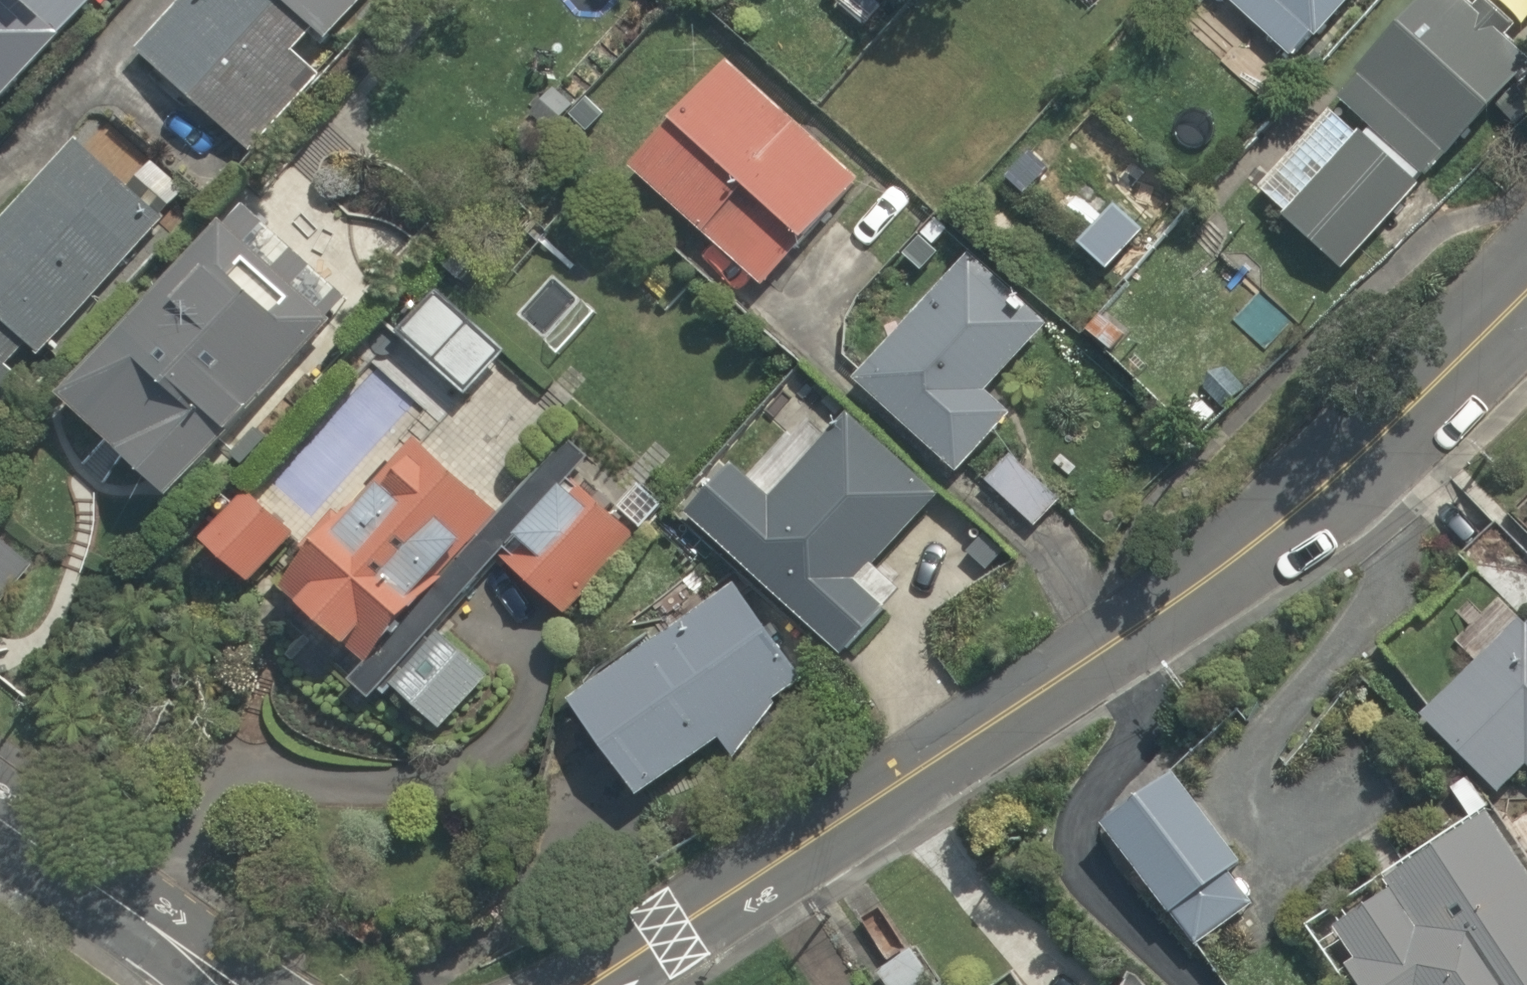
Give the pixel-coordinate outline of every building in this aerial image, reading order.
[(87,0),(0,0),(0,97),(87,0)] [(136,70),(238,151),(357,0),(191,0),(136,70)] [(1293,66),(1350,0),(1217,0),(1293,66)] [(1526,28),(1526,0),(1392,0),(1324,76),(1335,85),(1243,187),(1279,219),(1273,226),(1333,280),(1525,64),(1509,49),(1526,28)] [(849,178),(719,63),(614,181),(744,296),(849,178)] [(148,228),(57,150),(0,217),(0,401),(148,228)] [(1138,237),(1091,197),(1053,243),(1100,283),(1138,237)] [(337,316),(223,216),(46,420),(160,520),(337,316)] [(952,480),(998,425),(969,401),(1040,317),(962,252),(846,390),(952,480)] [(1246,365),(1283,320),(1238,283),(1201,328),(1246,365)] [(430,297),(393,339),(460,397),(496,354),(430,297)] [(838,415),(756,334),(675,416),(640,381),(594,427),(827,657),(883,601),(767,487),(838,415)] [(398,408),(349,366),(252,480),(302,522),(398,408)] [(1065,494),(1008,441),(971,482),(1028,535),(1065,494)] [(489,571),(490,554),(391,452),(250,589),(357,699),(489,571)] [(570,470),(489,546),(548,608),(629,532),(570,470)] [(277,537),(221,485),(165,544),(221,597),(277,537)] [(788,689),(720,591),(551,707),(618,805),(788,689)] [(484,692),(430,638),(379,689),(433,743),(484,692)] [(1406,705),(1490,790),(1524,755),(1526,758),(1526,642),(1501,669),(1472,640),(1406,705)] [(1178,770),(1101,818),(1179,944),(1256,895),(1178,770)] [(1485,804),(1309,915),(1354,984),(1526,984),(1526,871),(1485,804)] [(873,965),(887,984),(962,984),(925,930),(873,965)]
